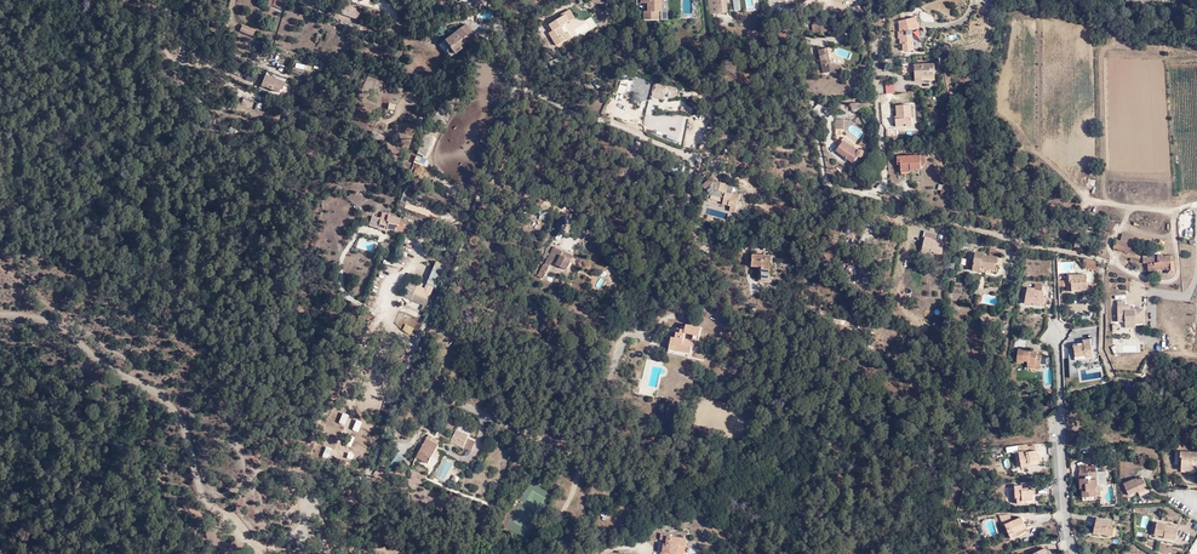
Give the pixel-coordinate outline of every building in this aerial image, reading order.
[(277,0),(268,0),(268,1),(273,4),(272,5),(281,10),(283,5),(276,1),(277,0)] [(646,4),(642,4),(642,13),(657,13),(657,5),(659,5),(660,5),(660,0),(646,0),(646,4)] [(336,9),(341,11),(345,4),(339,1),(336,9)] [(345,4),(341,11),(341,13),(357,20),(361,11),(345,4)] [(560,23),(562,22),(567,19),(563,12),(545,23),(547,27),(550,26),(551,28),(548,30),(555,43),(569,34),(566,29),(564,31),(560,23)] [(903,44),(903,51),(913,50),(913,42),(912,42),(912,39),(913,39),(913,29),(920,28),(917,16),(898,20),(900,30),(898,31),(899,38),(900,38),(900,44),(903,44)] [(572,29),(577,37),(596,24),(591,17),(572,29)] [(444,38),(455,52),(462,46),(475,35),(464,22),(459,26),(444,38)] [(242,27),(255,33),(257,30),(244,24),(242,27)] [(822,34),(821,24),(813,25),(814,35),(822,34)] [(240,30),(253,36),(255,33),(242,27),(240,30)] [(866,35),(860,33),(857,42),(864,43),(866,35)] [(829,50),(820,51),(822,62),(823,66),(824,75),(831,73),(842,75),(843,67),(832,65),(829,50)] [(889,58),(881,58),(883,69),(886,69),(884,60),(889,60),(893,59),(893,58),(889,58)] [(916,80),(923,79),(923,75),(935,75),(934,62),(915,63),(916,80)] [(261,85),(263,86),(266,77),(285,83),(287,79),(266,72),(261,85)] [(266,77),(263,86),(278,93),(280,89),(282,90),(285,83),(266,77)] [(665,99),(667,84),(653,82),(651,97),(665,99)] [(893,84),(884,85),(886,93),(894,93),(893,84)] [(248,99),(246,104),(256,107),(258,102),(248,99)] [(865,102),(854,104),(855,112),(866,111),(865,103),(865,102)] [(434,113),(428,126),(437,130),(442,117),(445,118),(451,106),(442,103),(436,114),(434,113)] [(899,108),(901,120),(897,120),(898,128),(915,125),(912,106),(899,108)] [(949,120),(949,107),(938,107),(938,120),(949,120)] [(839,125),(847,126),(848,116),(840,115),(839,125)] [(425,134),(417,154),(425,157),(433,137),(425,134)] [(839,147),(853,161),(857,157),(859,158),(862,156),(863,156),(864,155),(865,155),(866,154),(866,153),(867,153),(867,152),(867,151),(867,150),(866,149),(865,148),(864,147),(863,147),(862,147),(861,147),(860,147),(860,148),(856,145),(857,143),(847,134),(843,138),(845,141),(839,147)] [(913,170),(925,168),(925,163),(930,162),(929,155),(932,155),(932,153),(924,154),(901,157),(902,169),(905,169),(905,171),(910,170),(913,170)] [(415,155),(413,161),(423,165),(425,158),(415,155)] [(705,183),(709,187),(707,189),(710,192),(714,188),(716,188),(717,189),(727,191),(725,203),(733,205),(732,209),(737,210),(741,193),(734,191),(734,190),(728,188),(729,183),(719,180),(718,180),(713,174),(705,183)] [(939,182),(937,190),(949,193),(951,184),(939,182)] [(440,193),(437,201),(455,209),(459,201),(440,193)] [(398,230),(402,218),(389,214),(387,219),(374,215),(371,225),(387,230),(389,227),(398,230)] [(403,218),(402,218),(398,230),(400,230),(403,231),(412,233),(415,222),(406,219),(403,218)] [(1107,219),(1102,228),(1112,233),(1116,224),(1107,219)] [(861,227),(859,235),(872,239),(874,231),(861,227)] [(932,249),(932,251),(941,253),(943,242),(935,240),(936,232),(925,230),(923,236),(926,236),(923,247),(932,249)] [(455,234),(449,232),(446,239),(452,241),(455,234)] [(1120,244),(1119,249),(1132,253),(1136,254),(1137,250),(1139,250),(1139,247),(1138,247),(1139,246),(1136,245),(1138,238),(1123,234),(1121,240),(1116,239),(1115,243),(1120,244)] [(1081,239),(1068,236),(1066,245),(1079,249),(1081,239)] [(574,256),(553,246),(545,264),(543,263),(538,275),(544,278),(552,261),(567,269),(574,256)] [(981,267),(981,261),(984,261),(984,262),(990,263),(990,264),(995,265),(995,267),(997,267),(998,259),(997,259),(997,253),(986,252),(986,250),(975,249),(974,266),(981,267)] [(765,279),(769,279),(770,273),(772,273),(772,254),(756,253),(756,264),(765,265),(765,279)] [(1143,255),(1143,262),(1147,262),(1148,269),(1167,269),(1167,273),(1174,273),(1174,261),(1174,256),(1170,256),(1162,256),(1162,255),(1147,256),(1147,254),(1143,255)] [(446,265),(437,261),(428,283),(429,284),(426,291),(417,287),(418,284),(407,280),(406,283),(408,284),(403,297),(423,305),(427,307),(435,287),(437,288),(446,265)] [(945,263),(936,262),(936,270),(938,270),(937,273),(944,274),(945,263)] [(1099,277),(1100,267),(1086,263),(1084,269),(1087,270),(1086,273),(1099,277)] [(602,276),(597,286),(602,288),(607,278),(602,276)] [(1073,284),(1073,292),(1082,293),(1082,294),(1088,294),(1092,294),(1092,288),(1088,288),(1089,280),(1071,279),(1071,284),(1073,284)] [(1036,299),(1036,293),(1034,293),(1034,288),(1032,288),(1032,282),(1025,281),(1024,286),(1017,285),(1016,301),(1022,301),(1022,298),(1036,299)] [(1126,301),(1118,301),(1118,322),(1125,322),(1125,328),(1136,327),(1136,323),(1145,323),(1144,309),(1136,309),(1133,309),(1130,309),(1130,306),(1126,306),(1126,301)] [(406,324),(403,330),(411,334),(414,328),(406,324)] [(681,347),(680,351),(692,354),(694,342),(685,340),(686,333),(695,335),(694,340),(699,341),(702,328),(687,325),(686,328),(682,327),(681,329),(680,333),(677,332),(675,338),(671,337),(669,344),(672,345),(681,347)] [(1083,353),(1084,357),(1091,356),(1089,344),(1098,343),(1098,331),(1087,332),(1088,337),(1083,338),(1080,339),(1081,340),(1081,344),(1071,345),(1073,355),(1083,353)] [(352,333),(349,340),(359,344),(362,337),(352,333)] [(1038,354),(1034,353),(1033,353),(1026,352),(1027,349),(1027,348),(1015,347),(1014,359),(1020,359),(1025,360),(1024,364),(1032,365),(1033,363),(1038,364),(1038,354)] [(389,359),(386,366),(396,370),(399,363),(389,359)] [(1133,389),(1126,386),(1122,396),(1128,399),(1133,389)] [(345,425),(348,413),(341,412),(339,423),(345,425)] [(358,432),(362,421),(355,419),(351,430),(358,432)] [(462,446),(466,438),(467,435),(454,429),(449,441),(461,447),(462,446)] [(350,447),(354,437),(349,434),(344,444),(350,447)] [(415,457),(427,463),(437,444),(429,440),(431,437),(427,435),(420,447),(416,455),(415,457)] [(475,442),(466,438),(462,446),(470,450),(475,442)] [(409,451),(416,455),(420,447),(413,443),(409,451)] [(1022,466),(1029,465),(1028,462),(1041,460),(1039,453),(1038,454),(1036,444),(1027,445),(1027,443),(1018,444),(1019,450),(1022,466)] [(325,446),(323,457),(328,458),(331,448),(325,446)] [(1196,449),(1179,448),(1179,454),(1181,454),(1181,466),(1191,467),(1191,457),(1196,457),(1196,449)] [(351,460),(354,454),(348,451),(345,457),(351,460)] [(395,456),(388,464),(393,469),(401,460),(395,456)] [(425,466),(427,463),(415,457),(414,460),(425,466)] [(1083,495),(1097,494),(1096,483),(1098,483),(1097,469),(1087,470),(1080,470),(1081,486),(1083,486),(1083,495)] [(1133,477),(1124,482),(1129,493),(1138,489),(1139,490),(1148,486),(1143,475),(1134,479),(1133,477)] [(1015,489),(1015,497),(1011,497),(1011,501),(1017,501),(1018,502),(1023,502),(1023,500),(1033,499),(1032,493),(1034,493),(1034,488),(1025,488),(1025,487),(1021,487),(1021,484),(1015,485),(1015,489)] [(1009,514),(1002,515),(1000,515),(1004,524),(1006,524),(1012,537),(1017,535),(1015,532),(1027,527),(1022,516),(1013,520),(1009,514)] [(1099,531),(1112,534),(1113,527),(1114,526),(1112,526),(1113,522),(1103,520),(1103,518),(1096,516),(1093,532),(1098,534),(1099,531)] [(986,519),(988,535),(997,534),(996,518),(986,519)] [(1165,534),(1177,536),(1179,525),(1176,524),(1168,523),(1169,521),(1158,519),(1156,530),(1166,531),(1165,534)] [(1113,527),(1112,534),(1118,535),(1120,528),(1113,527)] [(682,536),(671,535),(671,533),(662,532),(661,538),(667,538),(667,542),(664,542),(663,550),(667,551),(666,553),(672,553),(672,552),(676,552),(678,544),(681,545),(682,536)]
